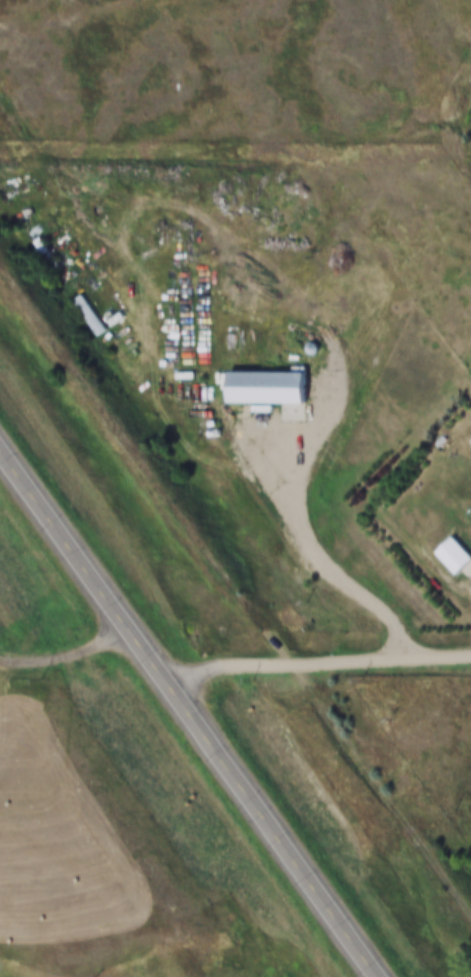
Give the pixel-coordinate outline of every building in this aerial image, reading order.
[(68,298),(76,292),(100,327),(91,333),(68,298)] [(306,353),(309,352),(311,349),(311,345),(309,342),(306,341),(302,342),(300,345),(300,349),(302,352),(306,353)] [(221,371),(297,372),(297,403),(220,402),(221,371)] [(427,552),(444,537),(463,559),(446,574),(427,552)]
